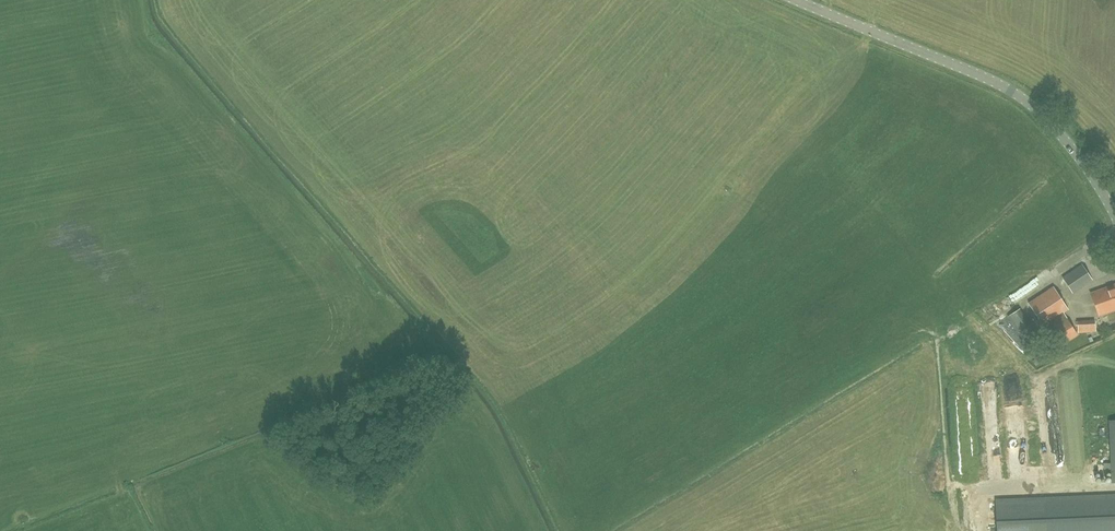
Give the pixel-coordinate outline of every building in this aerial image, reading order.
[(1082,265),(1062,278),(1073,293),(1092,280),(1082,265)] [(1090,293),(1099,316),(1114,310),(1114,284),(1090,293)] [(1078,335),(1064,313),(1069,311),(1053,286),(1028,303),(1042,325),(1057,349),(1078,335)] [(1013,309),(1005,315),(1015,329),(1024,322),(1013,309)] [(1077,321),(1078,333),(1096,332),(1095,319),(1077,321)] [(1092,457),(1092,465),(1111,465),(1112,482),(1114,482),(1114,420),(1109,421),(1111,456),(1092,457)] [(997,530),(1114,530),(1114,494),(1044,497),(996,500),(997,530)] [(972,528),(973,518),(962,518),(962,528),(972,528)]
